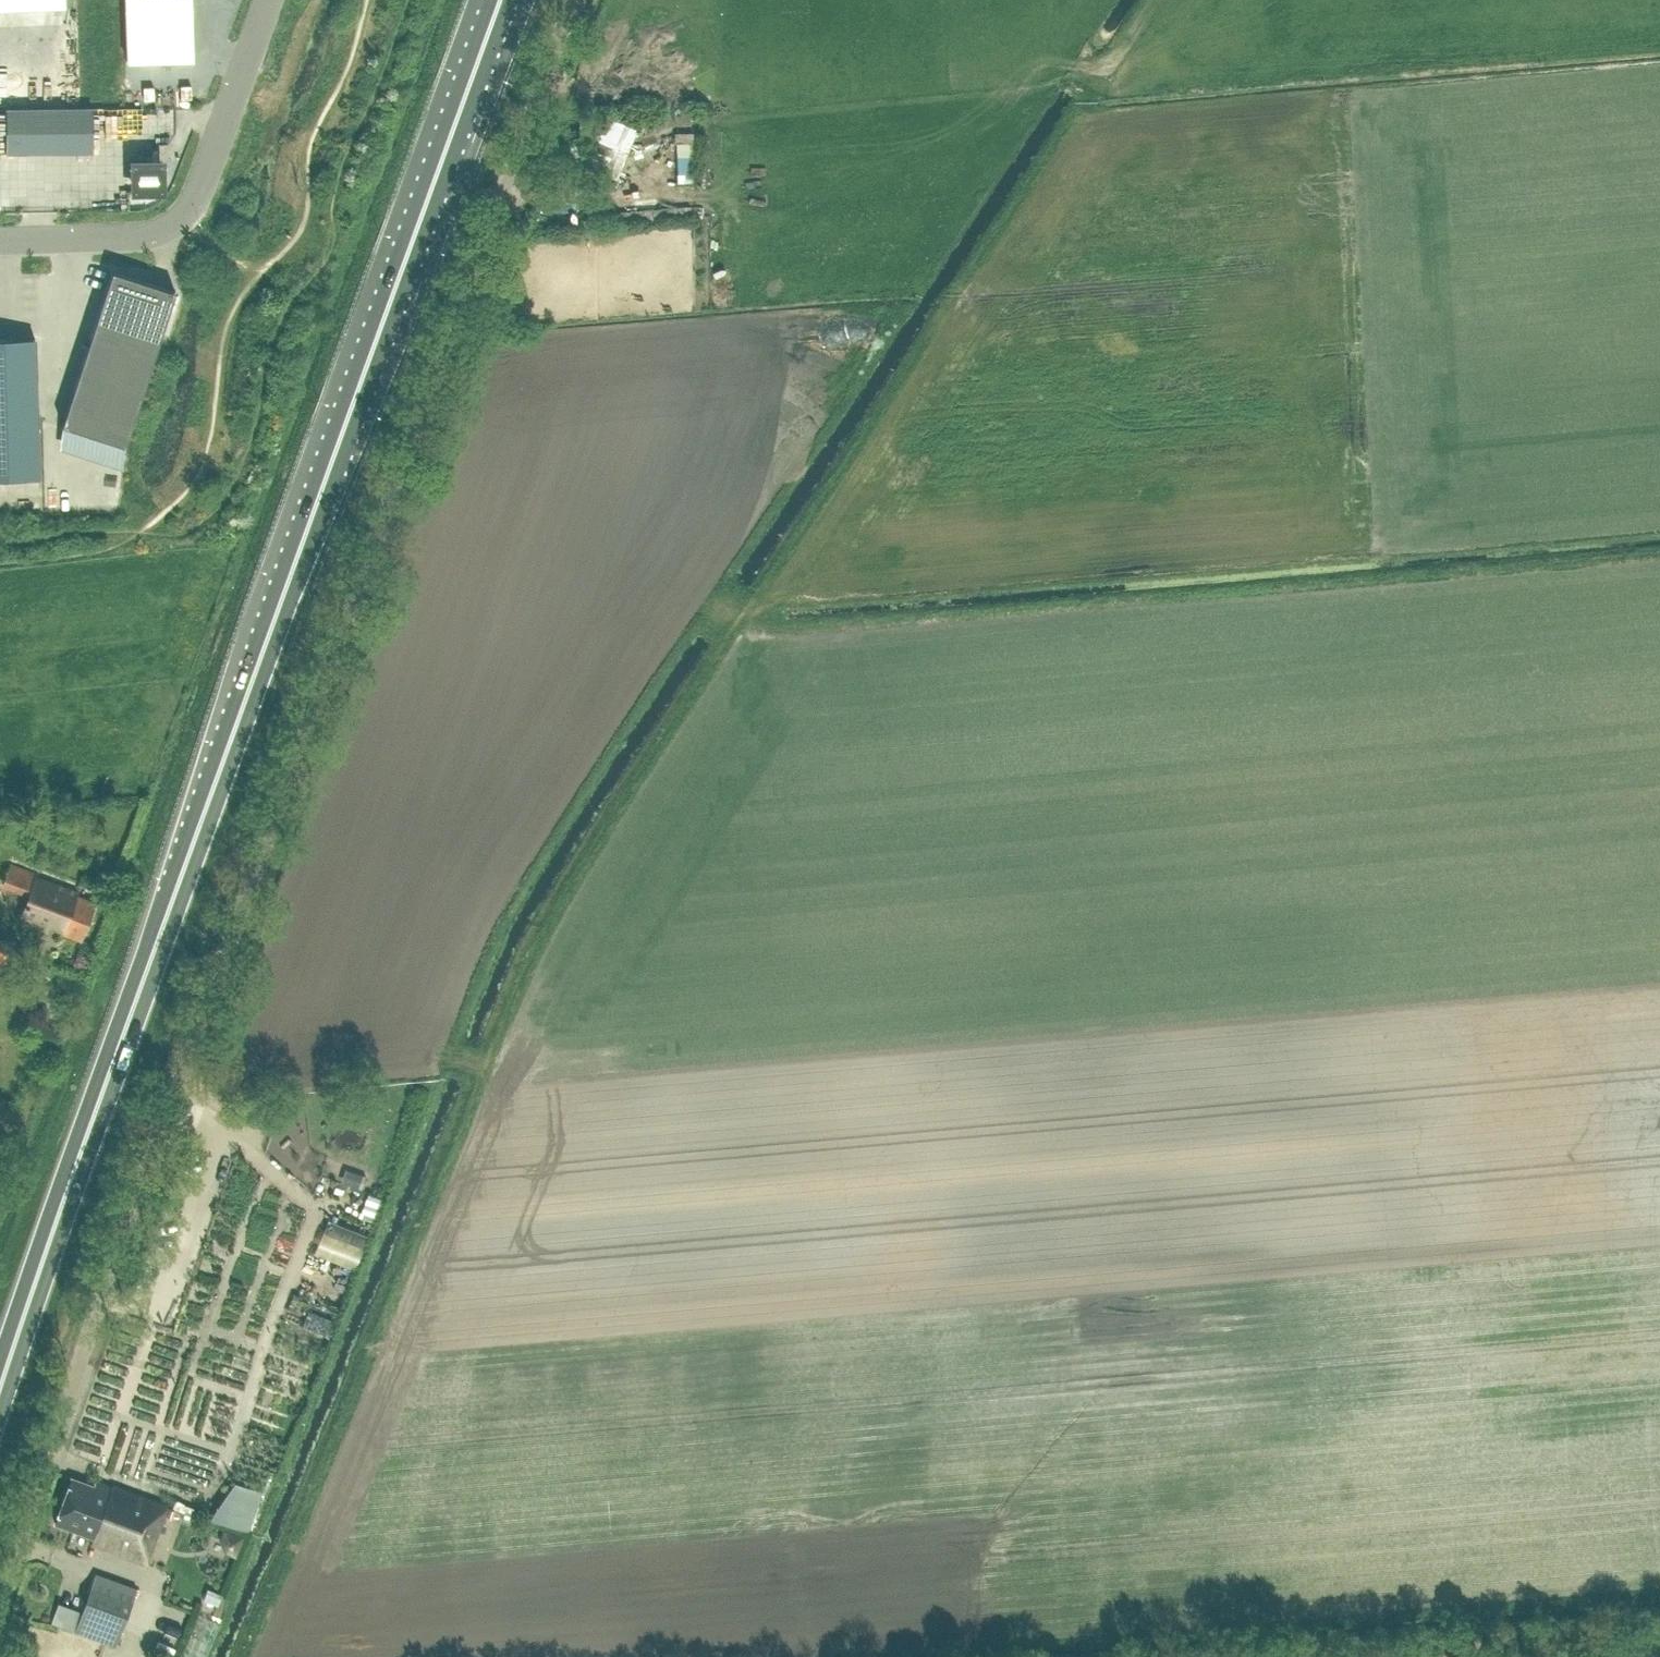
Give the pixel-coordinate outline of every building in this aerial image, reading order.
[(192,60),(191,0),(125,0),(127,62),(192,60)] [(5,146),(92,142),(91,112),(4,116),(5,146)] [(592,164),(611,169),(627,117),(608,112),(592,164)] [(581,122),(576,132),(583,135),(587,125),(581,122)] [(678,164),(693,164),(693,130),(678,130),(678,164)] [(8,145),(10,171),(30,170),(28,144),(8,145)] [(161,163),(134,164),(134,191),(161,190),(161,163)] [(627,203),(625,191),(638,189),(637,181),(611,185),(614,205),(627,203)] [(111,270),(61,426),(125,447),(175,291),(111,270)] [(0,339),(0,480),(39,479),(34,338),(0,339)] [(47,927),(80,940),(94,902),(75,895),(76,893),(35,877),(19,919),(46,930),(47,927)] [(9,959),(5,936),(0,936),(0,961),(9,959)] [(327,1221),(323,1231),(364,1247),(368,1235),(328,1219),(327,1221)] [(145,1562),(161,1519),(163,1520),(167,1506),(168,1504),(132,1492),(95,1479),(93,1485),(70,1476),(54,1521),(93,1536),(91,1542),(145,1562)] [(217,1506),(208,1518),(248,1531),(252,1518),(217,1506)] [(73,1631),(115,1646),(136,1587),(95,1572),(73,1631)]
